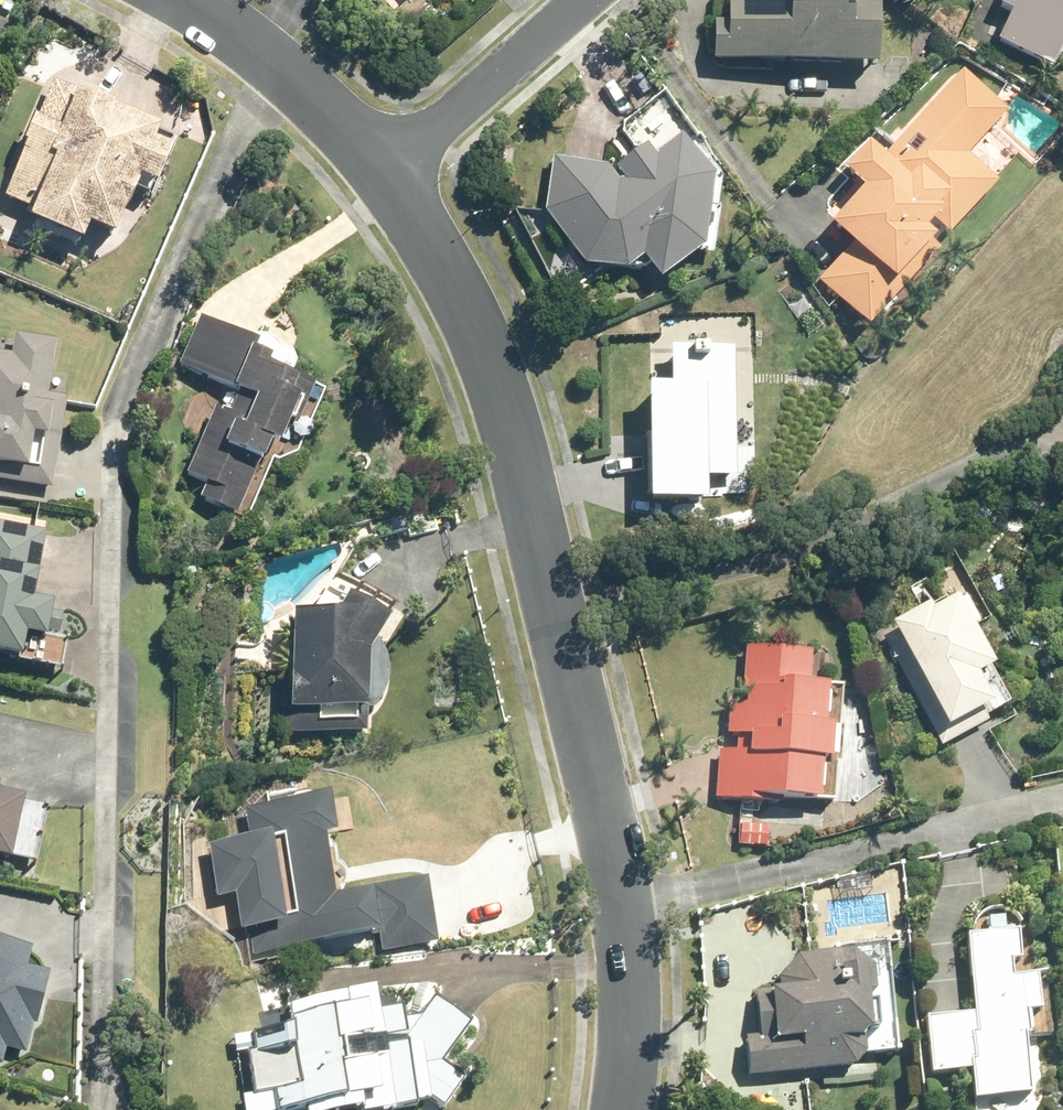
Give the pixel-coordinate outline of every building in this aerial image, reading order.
[(722,19),(710,18),(708,60),(872,64),(874,0),(724,0),(722,19)] [(993,42),(1049,67),(1062,39),(1062,0),(996,0),(994,4),(1007,10),(993,42)] [(838,170),(857,189),(822,223),(846,246),(813,280),(863,327),(934,249),(925,239),(926,237),(918,229),(928,219),(945,234),(992,183),(962,156),(1004,110),(959,69),(879,158),(863,143),(838,170)] [(56,76),(5,193),(35,205),(31,217),(85,239),(93,222),(117,234),(130,203),(132,205),(143,180),(140,179),(143,174),(158,181),(179,134),(159,125),(161,120),(116,101),(121,90),(83,74),(78,87),(56,76)] [(549,157),(541,211),(581,265),(621,270),(639,258),(655,281),(694,252),(709,254),(719,181),(698,153),(695,156),(678,134),(651,155),(644,144),(613,167),(621,180),(613,180),(603,166),(549,157)] [(216,405),(188,473),(208,481),(202,496),(249,515),(273,456),(279,459),(299,451),(326,387),(315,383),(318,376),(293,367),(300,350),(253,330),(251,335),(202,315),(182,364),(242,389),(233,408),(224,404),(222,408),(216,405)] [(1,460),(0,467),(0,477),(53,486),(67,396),(50,393),(59,339),(17,332),(14,352),(0,349),(0,460),(1,460)] [(666,386),(638,386),(640,503),(700,502),(700,476),(732,475),(730,347),(666,348),(666,386)] [(56,600),(36,595),(49,529),(0,520),(0,655),(64,668),(70,639),(50,635),(50,631),(60,632),(64,612),(55,610),(56,600)] [(287,680),(286,732),(369,733),(371,709),(376,709),(382,705),(387,697),(390,690),(392,683),(394,675),(393,666),(392,659),(389,652),(385,645),(381,639),(395,618),(355,593),(345,610),(299,610),(295,680),(287,680)] [(986,722),(979,709),(988,705),(973,676),(989,666),(951,598),(926,610),(924,605),(886,627),(893,640),(884,645),(939,748),(986,722)] [(725,735),(735,736),(735,751),(718,749),(714,799),(757,803),(758,798),(832,804),(835,762),(838,763),(842,728),(837,727),(841,686),(806,685),(809,652),(743,647),(739,704),(726,704),(725,735)] [(26,794),(2,789),(2,786),(0,786),(0,854),(14,857),(14,856),(38,861),(50,804),(26,800),(26,794)] [(240,882),(249,946),(375,929),(377,939),(435,931),(428,874),(334,887),(321,791),(246,801),(249,824),(208,830),(216,886),(240,882)] [(767,826),(738,825),(738,847),(766,848),(767,826)] [(48,1057),(78,952),(0,930),(0,1043),(48,1057)] [(1015,933),(963,938),(970,1014),(921,1019),(927,1077),(967,1074),(970,1104),(1028,1099),(1024,1040),(1050,1037),(1045,975),(1007,978),(1006,961),(1018,960),(1015,933)] [(756,1037),(744,1038),(748,1077),(852,1069),(861,1055),(896,1052),(886,943),(848,947),(849,952),(795,957),(777,979),(778,986),(766,987),(766,992),(753,994),(756,1037)] [(278,1090),(281,1109),(284,1109),(307,1106),(308,1109),(348,1109),(360,1108),(361,1109),(399,1109),(399,1107),(420,1105),(420,1100),(432,1099),(432,1095),(446,1105),(466,1078),(444,1061),(473,1021),(437,996),(424,1015),(406,1017),(404,1008),(381,1010),(384,1029),(386,1037),(343,1043),(336,1011),(296,1019),(296,1025),(255,1034),(258,1052),(252,1053),(258,1094),(278,1090)]
